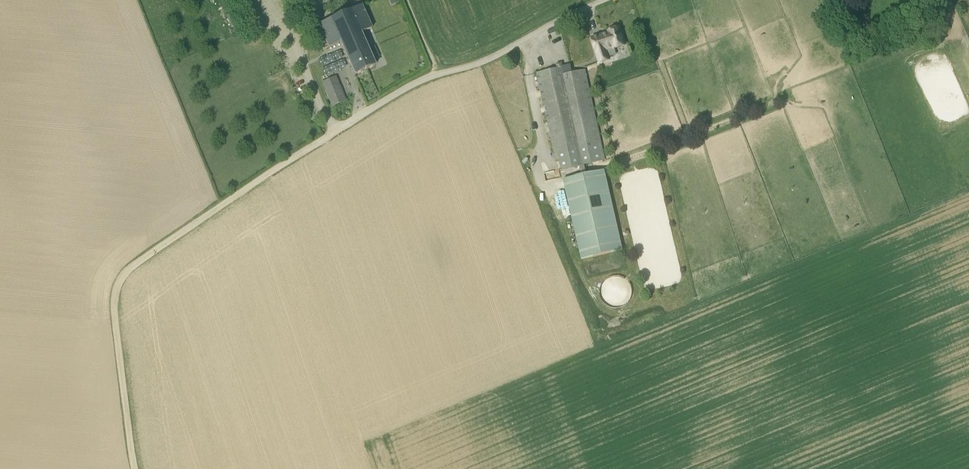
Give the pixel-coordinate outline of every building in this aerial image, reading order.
[(344,0),(321,0),(325,8),(344,0)] [(355,75),(375,66),(360,33),(372,28),(361,5),(318,24),(329,47),(340,42),(355,75)] [(941,12),(930,16),(936,29),(946,25),(941,12)] [(592,39),(600,63),(611,60),(607,50),(624,44),(619,28),(609,32),(609,33),(592,39)] [(376,45),(369,49),(374,59),(381,56),(376,45)] [(585,71),(571,74),(564,75),(562,67),(537,73),(549,126),(595,115),(585,71)] [(332,107),(346,101),(336,76),(321,82),(332,107)] [(559,160),(561,170),(605,160),(595,115),(549,126),(557,161),(559,160)] [(623,250),(605,170),(563,180),(581,260),(623,250)]
